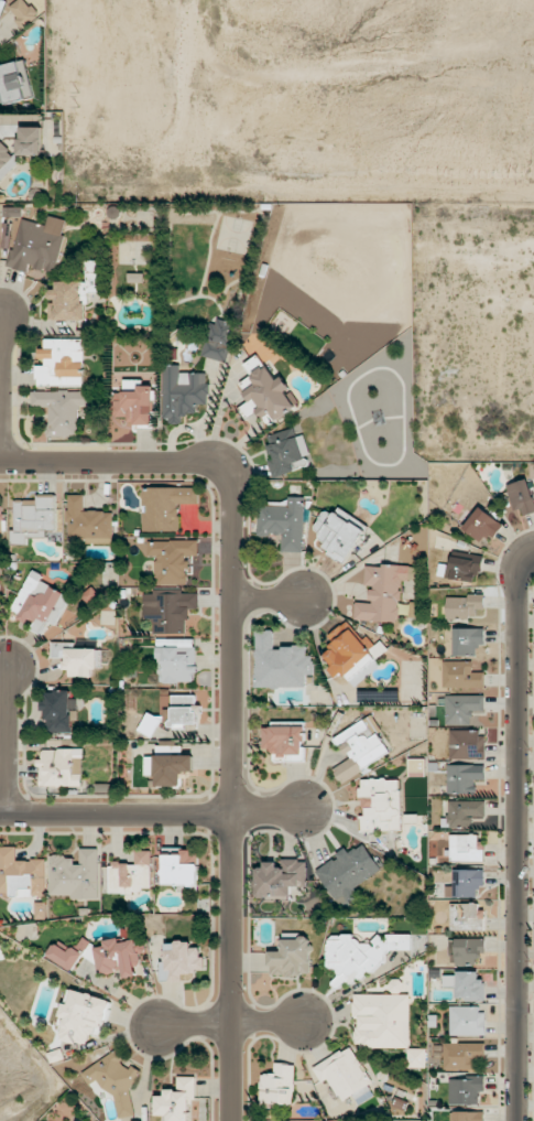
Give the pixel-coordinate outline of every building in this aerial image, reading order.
[(16,27),(38,25),(36,7),(27,8),(26,0),(14,2),(16,27)] [(32,96),(25,61),(0,66),(0,102),(32,96)] [(42,126),(19,127),(20,155),(42,155),(42,126)] [(20,162),(0,142),(0,182),(20,162)] [(20,219),(9,267),(28,272),(29,267),(56,273),(67,220),(48,216),(46,224),(20,219)] [(86,320),(86,292),(100,292),(101,260),(87,260),(86,281),(57,281),(57,289),(50,289),(50,319),(86,320)] [(144,283),(144,273),(128,273),(128,283),(144,283)] [(202,356),(226,362),(235,323),(212,317),(202,356)] [(83,386),(84,339),(45,339),(45,348),(39,348),(39,359),(45,359),(45,365),(37,365),(37,386),(83,386)] [(273,380),(260,355),(244,363),(251,376),(241,381),(260,417),(271,411),(275,419),(300,406),(291,389),(290,390),(283,375),(273,380)] [(208,373),(180,373),(180,365),(164,365),(163,422),(182,422),(182,415),(198,415),(198,405),(208,405),(208,373)] [(139,380),(123,380),(123,391),(139,391),(139,380)] [(152,385),(138,386),(138,392),(115,392),(115,418),(134,418),(135,427),(153,427),(152,385)] [(32,391),(32,407),(48,407),(49,436),(78,436),(78,406),(90,406),(90,391),(32,391)] [(273,476),(312,466),(304,435),(296,437),(294,429),(268,435),(270,444),(266,445),(273,476)] [(514,511),(521,508),(523,516),(533,513),(533,501),(527,479),(506,485),(514,511)] [(199,487),(142,487),(142,531),(179,531),(179,504),(199,504),(199,487)] [(113,541),(112,511),(84,511),(84,495),(68,495),(68,542),(113,541)] [(11,544),(28,544),(28,537),(46,537),(46,529),(57,529),(57,498),(14,498),(14,530),(11,530),(11,544)] [(303,552),(304,500),(259,499),(258,535),(282,535),(281,552),(303,552)] [(344,564),(368,526),(339,507),(333,515),(325,510),(312,531),(327,541),(322,550),(344,564)] [(493,539),(503,525),(479,507),(463,529),(481,541),(486,533),(493,539)] [(147,541),(147,556),(156,556),(157,585),(188,584),(187,574),(192,574),(191,556),(199,556),(198,540),(147,541)] [(483,555),(452,552),(451,565),(444,565),(443,578),(474,581),(475,572),(481,573),(483,555)] [(355,620),(399,622),(401,580),(415,581),(415,567),(365,564),(364,586),(370,586),(369,603),(356,602),(355,620)] [(70,595),(40,581),(43,575),(31,569),(11,613),(29,621),(31,616),(56,628),(70,595)] [(198,592),(144,592),(144,623),(158,623),(158,633),(186,632),(185,619),(190,619),(190,610),(198,610),(198,592)] [(446,596),(447,619),(469,619),(469,616),(484,616),(484,595),(446,596)] [(352,679),(388,649),(380,641),(375,646),(368,638),(363,642),(346,621),(327,637),(334,646),(322,657),(342,681),(349,675),(352,679)] [(454,628),(454,656),(477,656),(477,644),(484,644),(485,628),(454,628)] [(257,688),(306,687),(306,674),(314,674),(313,655),(308,655),(308,646),(275,647),(274,630),(256,631),(257,688)] [(159,683),(196,682),(195,639),(170,640),(170,646),(158,646),(159,683)] [(93,677),(93,669),(100,669),(100,649),(74,648),(74,642),(52,642),(52,657),(66,657),(66,676),(93,677)] [(485,672),(473,672),(473,661),(443,661),(443,688),(484,688),(485,672)] [(75,699),(70,699),(70,691),(45,691),(45,733),(76,732),(75,699)] [(198,695),(171,694),(171,723),(197,724),(198,695)] [(446,724),(471,724),(471,712),(485,712),(484,695),(446,696),(446,724)] [(161,719),(148,712),(138,730),(152,737),(161,719)] [(392,754),(370,716),(335,736),(348,759),(333,768),(341,782),(392,754)] [(263,727),(263,750),(282,750),(282,761),(304,761),(304,727),(263,727)] [(450,730),(450,759),(485,759),(485,730),(450,730)] [(83,786),(83,749),(42,749),(43,759),(40,759),(40,786),(83,786)] [(157,786),(182,786),(181,771),(194,771),(194,755),(145,756),(145,774),(157,774),(157,786)] [(448,794),(475,794),(476,780),(485,780),(486,765),(448,764),(448,794)] [(361,832),(401,831),(400,779),(361,780),(362,816),(360,816),(361,832)] [(486,801),(448,801),(448,818),(442,818),(442,828),(472,828),(472,816),(485,816),(486,801)] [(483,835),(451,834),(450,861),(483,861),(483,835)] [(355,888),(382,869),(363,843),(350,853),(346,847),(336,854),(337,856),(316,871),(340,905),(358,893),(355,888)] [(17,860),(17,846),(0,846),(0,895),(46,895),(46,859),(17,860)] [(98,899),(98,848),(78,848),(78,858),(65,858),(65,854),(50,854),(50,895),(72,895),(72,899),(98,899)] [(199,891),(199,850),(163,849),(163,884),(176,884),(176,891),(199,891)] [(152,891),(150,850),(136,851),(136,862),(109,863),(110,893),(152,891)] [(291,900),(291,884),(307,884),(306,859),(281,859),(281,864),(256,864),(256,900),(291,900)] [(484,886),(485,870),(455,869),(454,886),(446,886),(446,897),(477,897),(477,886),(484,886)] [(450,904),(451,930),(483,929),(482,903),(450,904)] [(74,971),(91,942),(83,937),(75,950),(58,940),(48,956),(74,971)] [(124,970),(126,978),(137,976),(135,963),(141,962),(137,939),(121,942),(120,937),(104,940),(105,945),(95,947),(98,964),(105,963),(107,974),(124,970)] [(269,951),(270,976),(311,975),(310,939),(281,939),(281,951),(269,951)] [(476,965),(476,955),(485,955),(485,939),(452,939),(452,948),(453,948),(453,965),(476,965)] [(160,975),(204,974),(204,947),(192,947),(191,942),(165,942),(166,961),(160,961),(160,975)] [(483,999),(483,971),(456,971),(456,975),(443,975),(443,987),(455,986),(455,1000),(483,999)] [(406,980),(390,979),(389,993),(405,993),(406,980)] [(113,1002),(69,987),(57,1023),(64,1025),(59,1038),(86,1047),(91,1032),(101,1035),(113,1002)] [(409,1048),(410,995),(354,994),(353,1015),(356,1015),(356,1047),(409,1048)] [(486,1036),(486,1007),(450,1008),(450,1036),(486,1036)] [(444,1070),(474,1069),(474,1057),(485,1057),(485,1042),(443,1043),(444,1070)] [(313,1067),(322,1082),(328,1078),(341,1101),(373,1083),(352,1046),(313,1067)] [(81,1073),(88,1084),(101,1081),(116,1105),(118,1118),(135,1115),(129,1085),(142,1076),(136,1066),(124,1068),(122,1056),(117,1049),(81,1073)] [(294,1104),(295,1064),(275,1064),(274,1074),(261,1073),(260,1103),(294,1104)] [(178,1076),(177,1089),(165,1089),(165,1096),(156,1095),(155,1115),(165,1115),(165,1120),(189,1120),(190,1100),(196,1100),(196,1077),(178,1076)] [(479,1105),(480,1092),(484,1092),(485,1077),(449,1077),(449,1104),(479,1105)] [(374,1095),(367,1086),(353,1097),(359,1105),(374,1095)]
